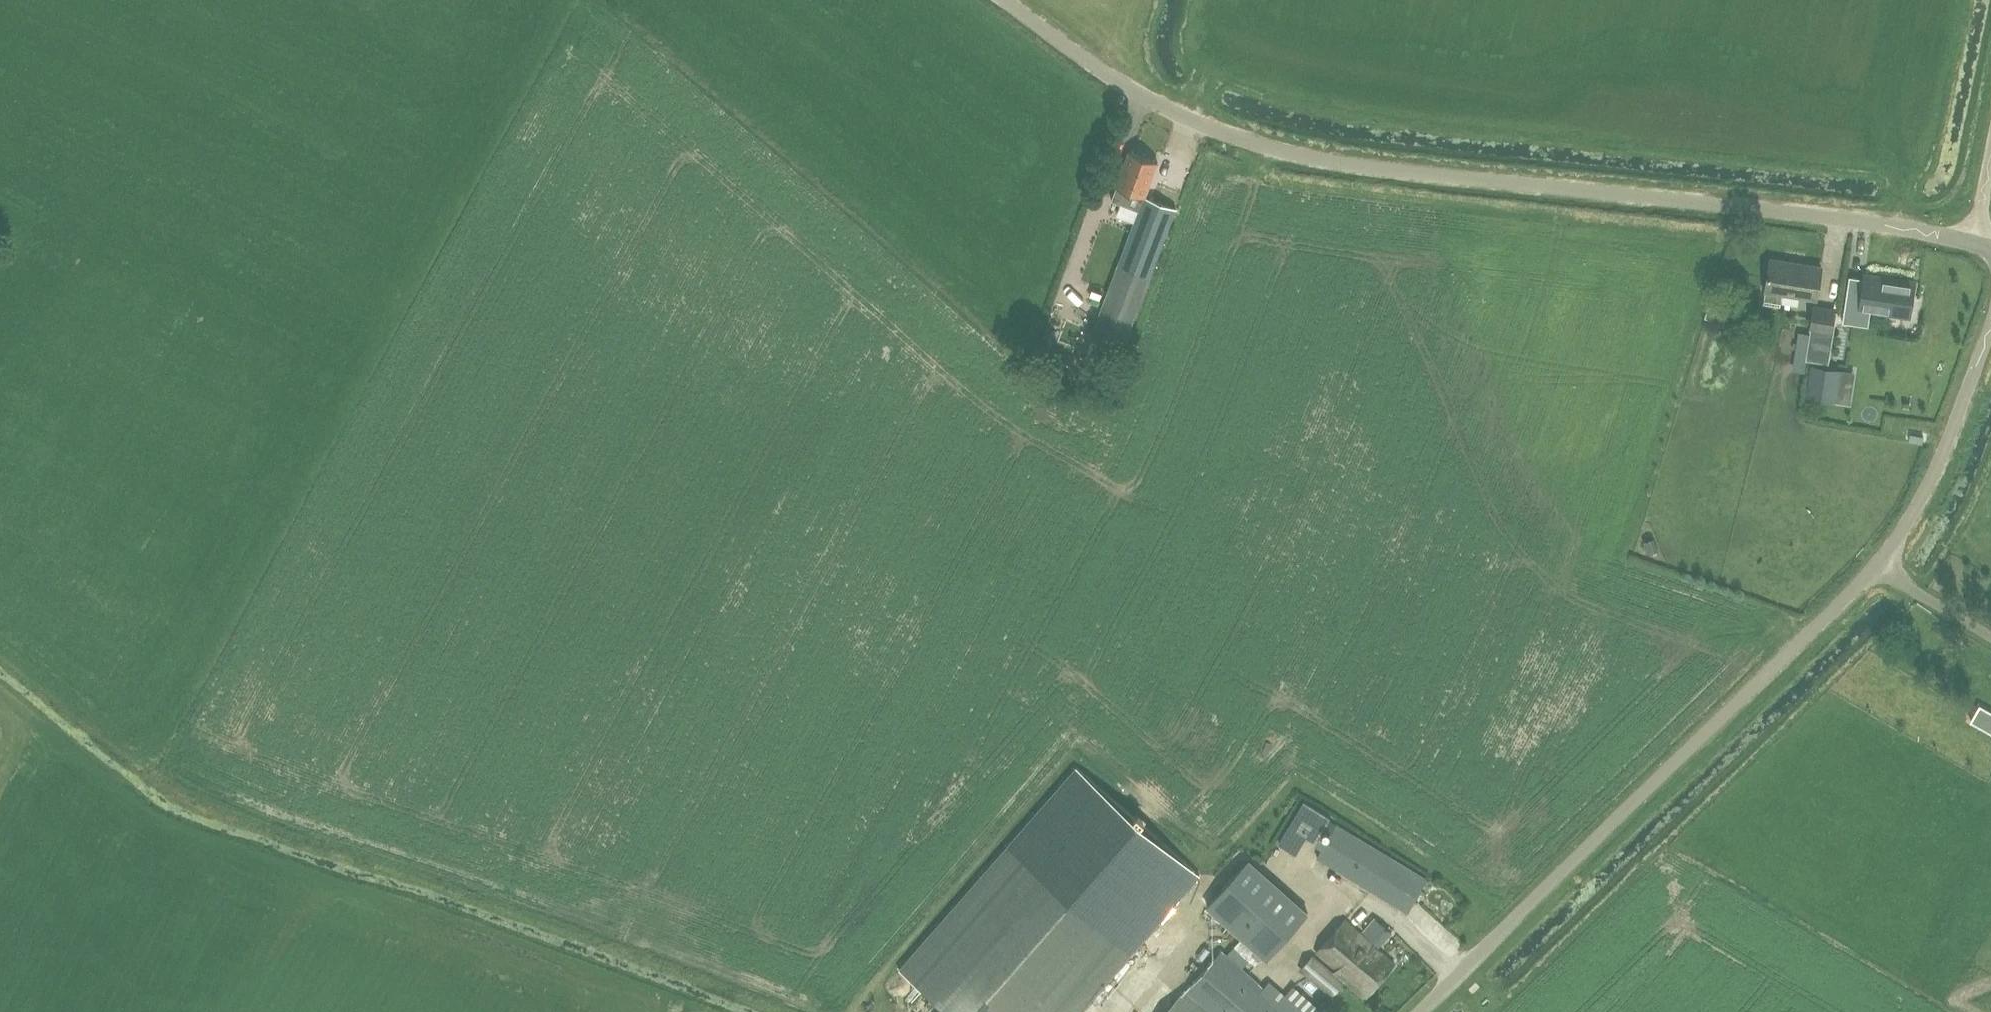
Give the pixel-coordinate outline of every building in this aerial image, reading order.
[(1117,362),(1121,351),(1176,209),(1144,197),(1158,163),(1129,152),(1116,186),(1111,199),(1141,211),(1094,331),(1087,349),(1089,349),(1086,357),(1114,367),(1117,362)] [(1770,258),(1765,289),(1763,300),(1780,303),(1782,294),(1816,300),(1822,266),(1770,258)] [(1920,283),(1864,273),(1862,287),(1856,286),(1853,306),(1869,309),(1870,308),(1869,308),(1869,305),(1897,310),(1897,314),(1898,313),(1913,316),(1914,317),(1920,283)] [(1834,310),(1814,308),(1811,329),(1830,332),(1831,332),(1834,310)] [(1077,349),(1085,329),(1073,325),(1065,344),(1077,349)] [(1826,364),(1830,332),(1811,329),(1811,334),(1808,347),(1817,348),(1815,362),(1826,364)] [(1794,370),(1805,372),(1807,359),(1796,357),(1794,370)] [(1809,397),(1833,400),(1838,369),(1814,365),(1809,397)] [(1911,434),(1909,441),(1922,443),(1923,436),(1911,434)] [(1280,848),(1297,857),(1309,833),(1318,838),(1331,816),(1308,801),(1280,848)] [(1409,869),(1410,867),(1337,823),(1317,857),(1390,901),(1402,907),(1420,875),(1409,869)] [(1132,953),(1010,846),(901,969),(945,1007),(941,1011),(1079,1011),(1132,953)] [(1308,914),(1248,860),(1207,905),(1267,959),(1308,914)] [(1345,920),(1317,953),(1337,969),(1333,973),(1312,956),(1301,969),(1332,995),(1345,979),(1367,997),(1396,962),(1378,947),(1392,931),(1375,917),(1361,933),(1345,920)] [(1168,1011),(1303,1011),(1280,992),(1275,998),(1222,951),(1168,1011)]
